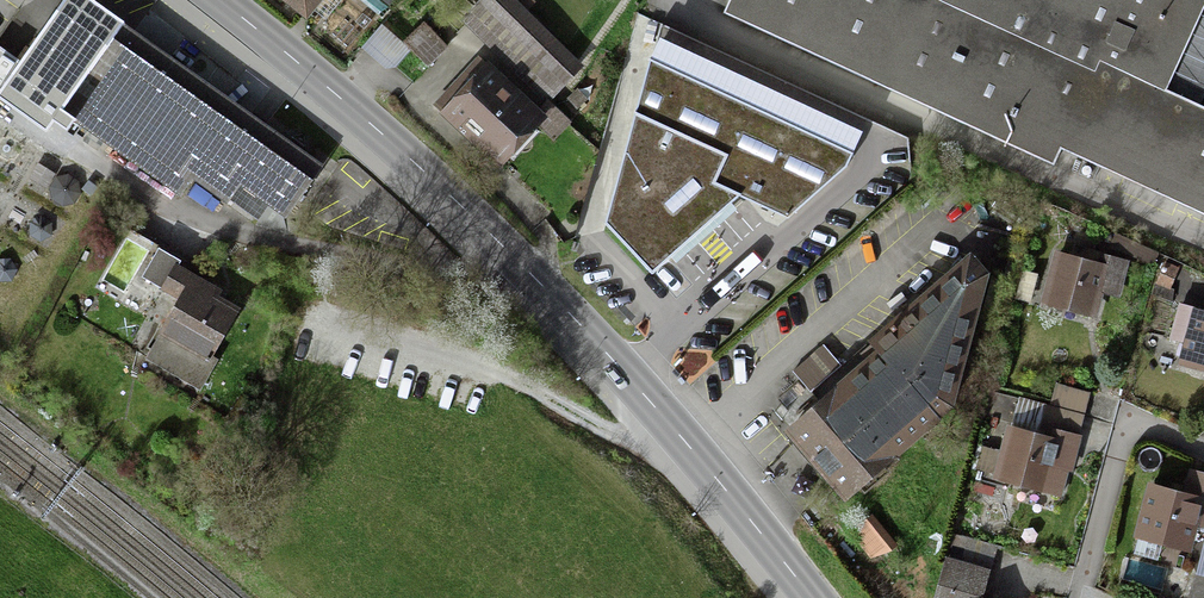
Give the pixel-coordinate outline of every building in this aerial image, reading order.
[(315,23),(335,0),(287,0),(315,23)] [(542,104),(580,67),(515,0),(483,0),(462,21),(542,104)] [(1020,0),(729,0),(723,11),(1064,171),(1071,156),(1203,218),(1203,108),(1164,89),(1102,60),(1110,42),(1020,0)] [(1164,89),(1203,3),(1203,0),(1020,0),(1110,42),(1102,60),(1164,89)] [(407,41),(430,66),(449,47),(427,23),(407,41)] [(250,194),(294,225),(329,176),(131,34),(67,122),(188,209),(201,190),(235,215),(250,194)] [(442,101),(502,158),(542,117),(482,59),(442,101)] [(652,271),(741,193),(786,218),(846,166),(853,154),(660,59),(641,110),(608,219),(652,271)] [(996,270),(976,253),(775,434),(844,505),(953,406),(996,270)] [(168,299),(187,311),(151,371),(207,404),(231,362),(224,358),(247,319),(225,306),(229,299),(184,273),(187,269),(166,256),(147,285),(168,299)] [(1101,325),(1112,292),(1127,297),(1137,267),(1108,257),(1103,270),(1062,257),(1047,307),(1101,325)] [(1156,303),(1174,311),(1182,279),(1171,272),(1156,303)] [(1203,378),(1203,331),(1190,373),(1203,378)] [(1051,416),(1026,408),(1000,486),(1068,508),(1103,402),(1061,388),(1051,416)] [(1155,490),(1141,548),(1188,560),(1195,532),(1203,534),(1203,494),(1196,492),(1194,500),(1155,490)] [(982,573),(946,564),(938,597),(976,597),(982,573)] [(1188,597),(1203,597),(1203,578),(1196,575),(1188,597)]
